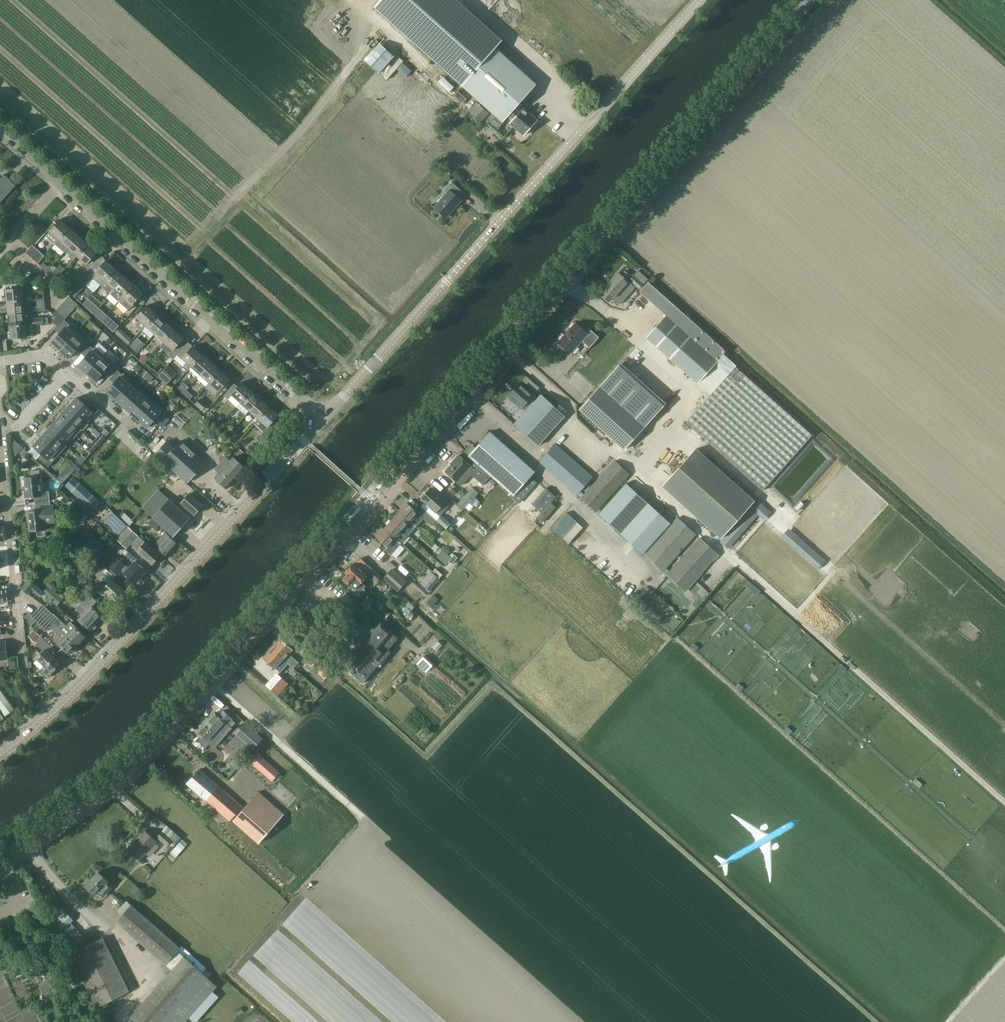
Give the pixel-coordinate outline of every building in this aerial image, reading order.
[(375,7),(375,8),(376,8),(383,14),(383,15),(384,16),(384,15),(392,22),(391,22),(393,24),(393,23),(400,30),(401,31),(402,31),(409,38),(462,85),(462,86),(492,113),(503,122),(506,118),(511,122),(510,123),(510,124),(524,136),(538,120),(525,108),(524,107),(519,104),(537,84),(496,48),(478,32),(485,25),(457,0),(381,0),(375,7)] [(380,41),(365,57),(380,71),(395,55),(380,41)] [(400,57),(384,74),(389,78),(398,67),(407,75),(413,68),(400,57)] [(444,75),(439,81),(450,91),(455,86),(444,75)] [(459,89),(455,94),(463,101),(467,97),(459,89)] [(477,102),(469,111),(481,122),(489,113),(477,102)] [(17,185),(5,174),(4,175),(0,179),(0,204),(17,185)] [(459,197),(464,192),(453,182),(447,189),(450,192),(436,208),(447,218),(462,200),(459,197)] [(50,231),(55,236),(51,240),(55,244),(70,227),(61,219),(50,231)] [(79,235),(70,227),(55,244),(64,252),(79,235)] [(88,243),(79,235),(64,252),(65,252),(68,248),(73,252),(69,256),(73,260),(77,256),(88,243)] [(97,252),(88,243),(77,256),(87,264),(97,252)] [(29,248),(25,252),(38,263),(45,255),(32,244),(29,248)] [(106,260),(95,273),(92,276),(93,278),(101,285),(116,268),(106,260)] [(40,266),(46,271),(50,268),(43,262),(40,266)] [(46,271),(56,280),(66,269),(60,264),(57,268),(53,264),(50,268),(46,271)] [(82,268),(64,287),(70,292),(87,273),(82,268)] [(125,276),(116,268),(101,285),(110,293),(114,289),(125,276)] [(605,291),(602,295),(609,301),(613,297),(619,303),(635,285),(639,288),(648,279),(638,271),(628,282),(618,273),(603,289),(605,291)] [(87,273),(70,292),(75,297),(93,278),(92,276),(87,273)] [(134,285),(125,276),(114,289),(110,293),(119,301),(134,285)] [(726,351),(652,285),(648,282),(639,291),(667,316),(647,338),(697,384),(723,354),(726,351)] [(143,293),(134,285),(119,301),(128,309),(143,293)] [(6,289),(7,302),(23,300),(29,300),(28,293),(23,294),(22,288),(6,289)] [(69,296),(65,300),(74,309),(78,304),(69,296)] [(88,298),(83,304),(92,312),(98,306),(88,298)] [(23,300),(7,302),(8,314),(25,312),(23,300)] [(74,309),(65,300),(61,305),(70,313),(74,309)] [(61,305),(57,309),(67,317),(70,313),(61,305)] [(136,317),(141,321),(136,326),(141,331),(146,325),(157,313),(147,305),(136,317)] [(92,312),(101,320),(107,315),(98,306),(92,312)] [(57,309),(53,314),(58,318),(63,322),(67,317),(57,309)] [(25,312),(8,314),(10,326),(32,324),(32,317),(25,318),(25,312)] [(166,321),(157,313),(146,325),(155,333),(166,321)] [(107,315),(101,320),(114,332),(119,326),(107,315)] [(54,322),(53,322),(58,327),(63,322),(58,318),(54,322)] [(78,331),(65,320),(55,330),(60,334),(53,342),(52,341),(52,342),(61,350),(78,331)] [(175,330),(166,321),(155,333),(164,342),(175,330)] [(575,323),(559,341),(571,352),(582,340),(590,347),(599,337),(590,329),(586,333),(575,323)] [(32,324),(10,326),(11,339),(33,336),(32,324)] [(129,345),(133,340),(120,329),(116,334),(129,345)] [(184,338),(175,330),(164,342),(173,350),(169,354),(174,359),(185,347),(180,342),(184,338)] [(78,331),(61,350),(70,358),(71,358),(70,357),(77,349),(82,353),(90,344),(85,341),(87,339),(78,331)] [(94,348),(90,344),(82,353),(86,357),(79,365),(78,365),(87,373),(104,355),(95,347),(94,348)] [(138,353),(141,349),(134,344),(131,347),(138,353)] [(192,366),(202,354),(199,351),(200,350),(195,345),(194,346),(193,346),(182,358),(187,362),(182,367),(187,371),(191,367),(192,366)] [(200,374),(211,362),(212,363),(213,361),(207,356),(206,358),(202,354),(192,366),(200,374)] [(812,435),(736,366),(736,365),(723,354),(697,384),(710,395),(686,422),(763,491),(812,435)] [(117,366),(104,355),(87,373),(96,381),(97,381),(96,381),(103,373),(108,377),(117,366)] [(220,370),(211,362),(200,374),(209,383),(220,370)] [(158,376),(167,384),(175,375),(166,367),(158,376)] [(132,380),(124,373),(122,374),(118,370),(110,379),(114,383),(107,391),(107,390),(107,391),(115,399),(129,384),(132,380)] [(230,379),(220,370),(209,383),(219,391),(230,379)] [(523,380),(527,384),(531,380),(526,376),(523,380)] [(183,381),(177,388),(183,394),(187,390),(190,387),(183,381)] [(233,385),(224,395),(229,399),(232,395),(241,402),(251,390),(242,382),(236,388),(233,385)] [(520,383),(508,396),(525,412),(524,413),(519,419),(515,424),(522,430),(539,446),(549,435),(566,416),(542,394),(538,398),(520,383)] [(129,384),(115,399),(123,406),(137,390),(129,384)] [(148,394),(140,387),(123,406),(131,413),(148,394)] [(644,427),(600,387),(580,409),(624,449),(644,427)] [(194,396),(187,390),(183,394),(190,400),(194,396)] [(251,390),(241,402),(250,410),(260,398),(251,390)] [(148,394),(131,413),(139,420),(156,402),(148,394)] [(177,394),(173,399),(177,403),(181,398),(177,394)] [(78,397),(70,406),(89,422),(100,410),(90,400),(86,405),(78,398),(78,397)] [(260,398),(250,410),(259,419),(269,407),(260,398)] [(198,400),(195,404),(202,411),(206,407),(198,400)] [(164,409),(156,402),(139,420),(148,428),(155,419),(159,423),(167,414),(163,410),(164,409)] [(70,406),(63,414),(81,430),(89,422),(70,406)] [(269,407),(259,419),(254,423),(263,431),(258,437),(264,442),(279,424),(274,420),(279,415),(269,407)] [(63,414),(56,422),(74,438),(81,430),(63,414)] [(224,421),(219,417),(215,422),(219,426),(224,421)] [(56,422),(48,430),(67,446),(64,443),(70,435),(74,439),(74,438),(56,422)] [(232,430),(226,425),(223,429),(228,434),(232,430)] [(215,427),(204,428),(205,439),(216,438),(215,427)] [(87,447),(92,452),(109,433),(104,428),(87,447)] [(48,430),(41,438),(60,454),(67,446),(48,430)] [(232,430),(228,434),(236,440),(239,437),(232,430)] [(491,433),(470,456),(470,457),(479,466),(491,476),(514,497),(536,473),(491,433)] [(60,454),(41,438),(34,446),(42,453),(38,458),(48,467),(60,454)] [(14,458),(23,448),(15,440),(13,443),(14,458)] [(188,482),(206,462),(181,440),(174,448),(167,441),(156,453),(188,482)] [(540,462),(540,463),(577,496),(593,478),(556,444),(540,462)] [(754,500),(696,447),(662,485),(720,538),(754,500)] [(82,463),(87,457),(83,453),(77,458),(82,463)] [(491,476),(479,466),(470,457),(466,461),(459,456),(454,462),(455,462),(446,473),(461,486),(471,474),(483,485),(491,476)] [(227,488),(245,467),(234,457),(230,461),(226,457),(215,469),(220,473),(215,477),(227,488)] [(73,460),(58,476),(63,482),(79,465),(73,460)] [(596,512),(629,475),(616,462),(582,500),(596,512)] [(35,496),(36,503),(51,502),(50,491),(41,491),(40,476),(25,477),(27,497),(35,496)] [(94,510),(102,502),(74,476),(66,485),(94,510)] [(618,532),(652,495),(634,479),(600,516),(618,532)] [(555,504),(552,501),(557,496),(546,486),(532,502),(546,514),(555,504)] [(421,499),(440,516),(450,504),(431,488),(421,499)] [(142,507),(153,517),(152,517),(160,524),(174,536),(191,517),(190,517),(179,507),(169,498),(158,489),(142,507)] [(180,502),(182,504),(179,507),(190,517),(193,513),(195,515),(204,505),(190,492),(180,502)] [(471,515),(485,498),(480,493),(465,510),(471,515)] [(640,552),(674,515),(656,499),(622,536),(640,552)] [(51,502),(36,503),(36,510),(29,511),(30,531),(45,529),(45,523),(56,521),(54,509),(51,510),(51,502)] [(408,502),(400,511),(416,526),(423,518),(432,525),(436,520),(421,507),(417,511),(408,502)] [(145,541),(129,527),(129,526),(113,511),(105,519),(121,534),(117,539),(127,548),(132,543),(138,549),(137,550),(152,564),(161,555),(145,541)] [(416,526),(400,511),(392,520),(408,534),(416,526)] [(82,525),(89,517),(84,513),(77,521),(82,525)] [(129,525),(134,521),(125,513),(121,517),(129,525)] [(552,528),(563,538),(577,522),(566,513),(552,528)] [(437,520),(443,525),(447,520),(441,515),(437,520)] [(663,572),(697,534),(677,516),(644,554),(663,572)] [(152,519),(148,523),(155,530),(159,525),(152,519)] [(408,534),(392,520),(384,528),(401,543),(408,534)] [(73,535),(79,528),(75,524),(68,531),(73,535)] [(790,526),(782,535),(819,568),(826,559),(790,526)] [(401,543),(384,528),(377,537),(386,545),(384,547),(391,554),(401,543)] [(178,543),(177,542),(165,532),(154,544),(167,555),(178,543)] [(686,592),(719,554),(701,538),(668,575),(686,592)] [(443,556),(449,561),(452,564),(458,557),(455,554),(452,557),(446,552),(443,556)] [(136,582),(146,571),(136,561),(129,568),(117,557),(109,566),(118,574),(122,569),(136,582)] [(344,579),(356,590),(362,595),(366,590),(363,588),(365,585),(364,584),(362,583),(369,575),(354,563),(347,571),(349,573),(344,579)] [(382,576),(372,568),(368,573),(377,581),(382,576)] [(436,568),(432,572),(430,570),(420,581),(430,589),(437,581),(443,574),(436,568)] [(403,585),(407,581),(392,569),(389,573),(403,585)] [(115,576),(109,570),(95,585),(101,591),(105,595),(107,592),(116,600),(120,596),(120,597),(125,592),(124,592),(125,591),(113,579),(115,576)] [(83,572),(76,579),(83,587),(91,579),(83,572)] [(403,585),(389,573),(384,578),(398,591),(403,585)] [(26,583),(22,588),(28,595),(32,589),(41,597),(45,593),(26,576),(23,580),(26,583)] [(882,595),(891,582),(886,578),(876,591),(882,595)] [(49,587),(44,592),(58,604),(62,599),(49,587)] [(79,601),(80,603),(76,607),(84,614),(79,619),(89,629),(90,629),(92,630),(94,630),(96,628),(96,626),(94,624),(102,616),(92,606),(98,601),(88,592),(79,601)] [(435,594),(428,599),(435,608),(442,603),(435,594)] [(367,608),(375,600),(370,595),(366,599),(364,597),(360,602),(367,608)] [(43,604),(39,608),(78,645),(86,636),(71,621),(66,626),(43,604)] [(78,645),(39,608),(31,616),(46,630),(50,626),(57,632),(55,634),(55,636),(55,640),(69,654),(78,645)] [(966,620),(961,629),(970,635),(975,626),(966,620)] [(366,640),(347,662),(354,668),(350,672),(363,683),(366,679),(375,669),(378,665),(379,666),(386,657),(391,652),(388,650),(398,638),(392,633),(381,623),(376,629),(366,640)] [(37,640),(41,635),(37,631),(32,636),(37,640)] [(47,677),(61,663),(46,649),(51,644),(42,636),(38,640),(41,644),(37,648),(42,653),(38,658),(46,665),(40,671),(47,677)] [(297,663),(288,654),(293,649),(281,638),(273,648),(289,662),(294,667),(297,663)] [(273,648),(264,658),(280,672),(289,662),(273,648)] [(333,669),(316,654),(305,665),(323,681),(333,669)] [(434,664),(424,656),(417,664),(426,672),(434,664)] [(294,667),(290,672),(294,676),(298,672),(294,667)] [(266,685),(278,695),(289,683),(277,672),(266,685)] [(4,715),(15,708),(0,688),(0,710),(4,715)] [(214,712),(197,732),(209,742),(226,723),(228,725),(233,718),(223,710),(218,715),(214,712)] [(262,739),(245,723),(239,729),(236,733),(242,738),(253,749),(262,739)] [(280,780),(284,776),(260,755),(252,763),(273,781),(276,777),(280,780)] [(230,820),(242,806),(200,769),(188,783),(230,820)] [(259,792),(233,821),(259,844),(285,815),(259,792)] [(140,860),(157,841),(144,830),(128,849),(140,860)] [(173,840),(162,830),(157,837),(167,846),(173,840)] [(107,893),(112,888),(107,883),(109,881),(99,871),(85,885),(95,895),(98,891),(101,894),(105,891),(107,893)] [(130,890),(137,896),(142,890),(135,884),(130,890)] [(180,948),(132,905),(127,900),(117,911),(121,914),(116,920),(117,922),(165,965),(166,964),(172,969),(130,1017),(135,1021),(184,1021),(216,986),(202,973),(207,968),(182,945),(180,948)] [(73,920),(71,918),(72,917),(69,913),(68,914),(62,908),(52,918),(63,930),(73,920)] [(74,950),(86,939),(71,923),(59,935),(74,950)] [(103,937),(78,950),(74,950),(72,952),(71,953),(97,1007),(130,991),(103,937)] [(49,958),(56,955),(51,945),(45,948),(49,958)] [(106,1005),(96,1010),(102,1021),(114,1021),(106,1005)]
